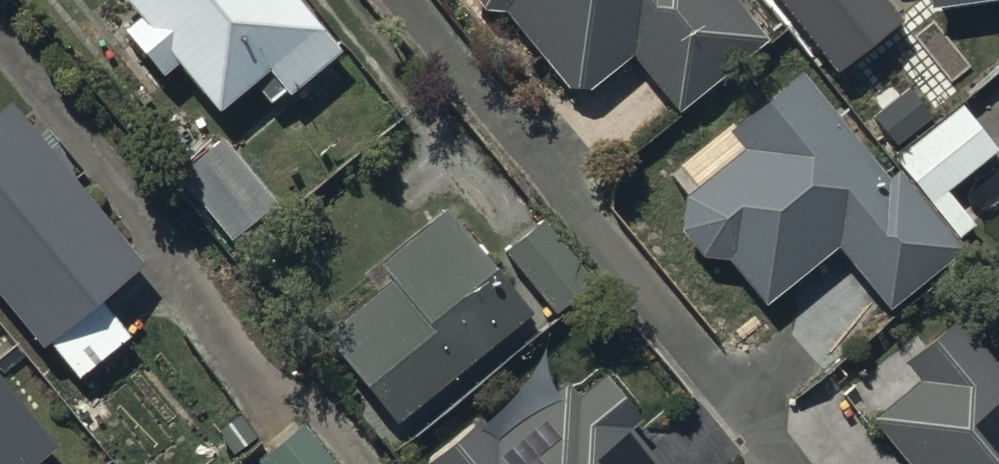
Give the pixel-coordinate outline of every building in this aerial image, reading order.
[(137,14),(121,27),(162,77),(176,65),(216,113),(251,83),(267,103),(284,90),(288,95),(302,83),(317,101),(350,74),(335,57),(341,52),(298,0),(125,0),(137,14)] [(504,11),(564,87),(589,88),(629,56),(678,115),(769,40),(735,0),(474,0),(482,10),(504,11)] [(793,17),(813,0),(779,0),(793,17)] [(701,257),(727,259),(765,303),(835,244),(889,308),(960,248),(895,170),(887,177),(798,72),(729,130),(743,147),(680,199),(678,230),(701,257)] [(7,100),(0,106),(0,298),(44,352),(30,363),(54,393),(75,376),(78,380),(129,338),(96,297),(139,262),(7,100)] [(892,159),(957,237),(998,203),(998,153),(958,104),(892,159)] [(218,139),(176,172),(229,239),(271,206),(218,139)] [(389,278),(323,333),(398,422),(529,312),(442,209),(377,263),(389,278)] [(541,219),(502,250),(553,313),(592,282),(541,219)] [(956,315),(900,361),(916,381),(870,419),(907,463),(998,463),(998,367),(956,315)] [(422,463),(660,463),(629,426),(638,418),(602,373),(577,393),(567,381),(498,436),(482,416),(422,463)] [(0,411),(0,428),(29,463),(93,463),(97,461),(34,384),(0,411)] [(299,421),(253,457),(259,463),(334,463),(299,421)]
